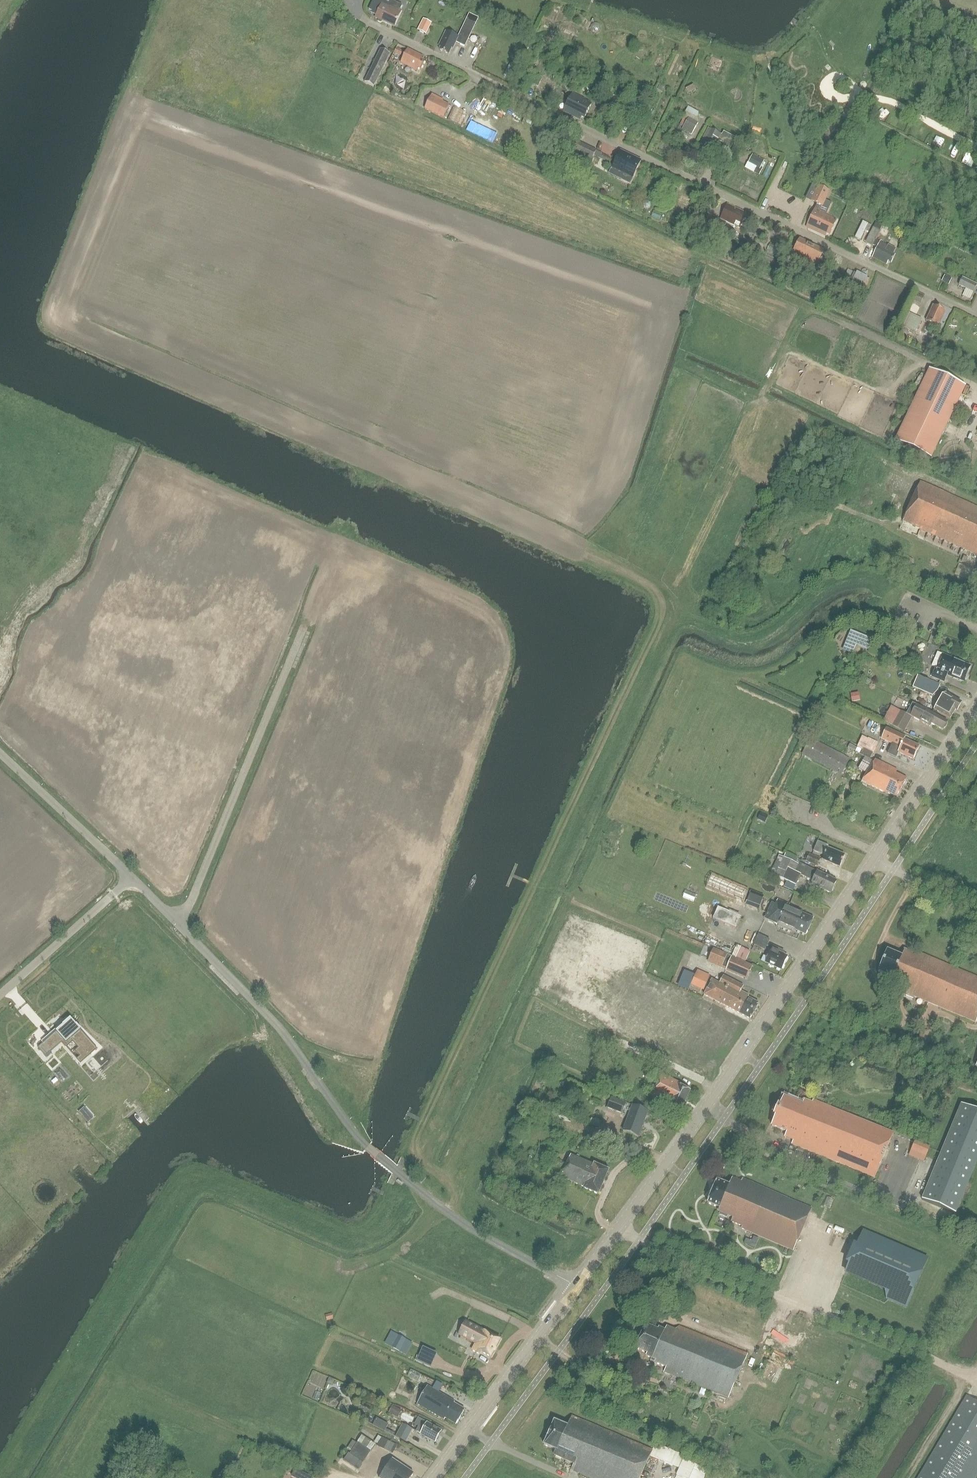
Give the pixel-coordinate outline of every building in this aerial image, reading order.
[(400,10),(402,5),(391,0),(373,0),(369,10),(372,12),(371,13),(376,16),(375,18),(377,19),(378,22),(381,23),(383,21),(394,27),(402,11),(400,10)] [(423,20),(418,30),(426,34),(431,23),(423,20)] [(465,47),(470,35),(461,31),(458,36),(446,31),(439,46),(441,47),(440,50),(449,54),(452,48),(453,48),(456,42),(465,47)] [(471,54),(477,57),(481,46),(475,44),(471,54)] [(381,50),(365,83),(374,87),(389,54),(381,50)] [(420,69),(424,61),(421,60),(423,57),(408,50),(401,63),(417,70),(418,67),(420,69)] [(509,64),(506,70),(514,73),(517,68),(515,67),(509,64)] [(536,74),(531,84),(538,87),(542,78),(536,74)] [(582,117),(585,118),(591,104),(584,101),(585,100),(572,94),(564,111),(580,120),(582,117)] [(432,95),(425,110),(443,118),(449,106),(442,103),(443,101),(432,95)] [(614,98),(611,106),(620,110),(624,102),(614,98)] [(463,126),(467,113),(452,107),(447,121),(463,126)] [(684,116),(680,124),(684,126),(683,130),(692,134),(698,123),(694,121),(698,113),(688,107),(684,115),(684,116)] [(730,149),(736,138),(724,132),(722,135),(709,128),(700,144),(703,146),(702,148),(710,153),(711,150),(714,151),(719,141),(725,144),(724,146),(730,149)] [(597,151),(578,142),(572,154),(591,163),(594,156),(597,151)] [(641,161),(620,152),(612,169),(624,175),(621,180),(630,184),(641,161)] [(760,168),(764,161),(752,155),(748,164),(757,168),(759,170),(760,168)] [(828,190),(819,186),(812,200),(818,203),(821,205),(823,200),(828,190)] [(818,203),(816,209),(826,214),(831,203),(823,200),(821,205),(818,203)] [(743,226),(747,218),(744,216),(745,213),(727,204),(721,218),(740,228),(741,225),(743,226)] [(815,209),(806,227),(825,236),(826,233),(829,235),(836,220),(825,215),(826,214),(816,209),(815,209)] [(707,215),(703,223),(722,232),(726,224),(707,215)] [(863,221),(855,237),(860,240),(864,232),(868,233),(872,225),(863,221)] [(865,242),(877,248),(872,257),(887,264),(889,261),(892,263),(895,255),(893,254),(896,249),(880,241),(879,243),(876,241),(880,231),(882,226),(875,222),(865,242)] [(816,266),(824,250),(799,239),(792,254),(816,266)] [(962,278),(958,285),(973,293),(976,286),(976,285),(962,278)] [(921,303),(924,297),(914,293),(912,298),(921,303)] [(938,327),(945,311),(933,305),(926,321),(938,327)] [(903,327),(909,314),(904,311),(898,325),(903,327)] [(909,314),(903,327),(915,332),(921,319),(909,314)] [(833,345),(837,335),(825,330),(821,340),(833,345)] [(964,360),(975,364),(976,358),(976,353),(968,349),(964,360)] [(929,460),(964,388),(928,371),(893,443),(929,460)] [(920,531),(976,557),(976,507),(921,481),(901,522),(902,523),(899,530),(917,538),(920,531)] [(903,555),(896,568),(905,573),(912,560),(903,555)] [(849,631),(845,641),(854,645),(869,651),(873,641),(849,631)] [(936,668),(932,677),(944,682),(947,675),(963,682),(964,680),(966,679),(968,676),(967,674),(970,666),(950,658),(941,654),(937,653),(932,666),(936,668)] [(933,696),(942,686),(918,675),(913,688),(933,696)] [(957,711),(962,703),(950,697),(950,695),(946,693),(942,696),(934,710),(950,719),(955,710),(957,711)] [(912,704),(906,715),(908,716),(930,727),(931,724),(943,730),(944,728),(945,728),(947,724),(946,723),(947,721),(928,711),(927,711),(912,704)] [(902,713),(894,727),(904,732),(912,718),(908,716),(906,715),(902,713)] [(920,747),(904,740),(905,737),(886,728),(881,739),(900,747),(898,752),(914,759),(920,747)] [(838,774),(841,776),(850,759),(810,738),(801,755),(838,774)] [(849,744),(847,748),(855,752),(861,755),(865,757),(870,759),(873,754),(863,749),(862,750),(857,748),(849,744)] [(865,757),(857,769),(866,774),(868,771),(874,761),(870,759),(865,757)] [(874,761),(868,771),(902,788),(907,779),(896,773),(897,770),(875,759),(874,761)] [(865,776),(862,782),(884,793),(885,792),(896,797),(902,788),(868,771),(866,774),(865,776)] [(839,867),(845,855),(828,848),(829,846),(818,842),(814,852),(824,856),(822,860),(839,867)] [(817,871),(817,872),(799,863),(799,861),(785,855),(784,858),(779,856),(770,874),(795,886),(800,876),(812,882),(811,884),(831,894),(837,881),(817,871)] [(809,855),(806,862),(818,867),(821,859),(809,855)] [(712,875),(707,888),(744,903),(749,890),(712,875)] [(759,909),(764,896),(751,891),(746,904),(759,909)] [(685,892),(683,897),(694,901),(696,896),(685,892)] [(791,918),(810,927),(814,919),(802,914),(803,912),(795,909),(794,907),(778,900),(776,904),(772,903),(770,906),(784,912),(783,914),(791,918)] [(806,935),(810,927),(791,918),(783,914),(784,912),(770,906),(764,919),(779,925),(778,927),(791,932),(792,929),(806,935)] [(718,907),(713,919),(735,928),(740,916),(729,912),(718,907)] [(761,948),(765,950),(769,941),(758,935),(753,945),(761,948)] [(782,954),(783,952),(773,947),(771,951),(769,951),(766,957),(768,958),(766,963),(781,971),(788,957),(782,954)] [(879,971),(893,978),(891,983),(906,990),(905,992),(976,1022),(976,1019),(976,977),(913,950),(912,952),(905,949),(902,956),(888,950),(879,971)] [(713,950),(708,962),(722,967),(727,969),(726,970),(747,978),(752,966),(713,950)] [(583,956),(574,979),(598,988),(606,965),(583,956)] [(695,976),(692,984),(704,989),(708,981),(695,976)] [(709,983),(703,995),(750,1019),(759,1004),(748,998),(749,996),(741,992),(743,986),(723,976),(719,984),(711,979),(709,983)] [(676,986),(687,991),(690,984),(679,979),(676,986)] [(61,1026),(52,1034),(61,1044),(64,1047),(73,1039),(80,1046),(74,1052),(82,1060),(89,1054),(90,1054),(94,1051),(93,1050),(94,1050),(95,1051),(97,1050),(80,1031),(81,1031),(76,1025),(75,1025),(70,1019),(64,1024),(61,1026)] [(921,1030),(915,1044),(921,1046),(927,1032),(921,1030)] [(42,1043),(37,1048),(45,1058),(50,1053),(42,1043)] [(679,1112),(690,1091),(679,1085),(680,1084),(662,1075),(652,1096),(669,1105),(668,1106),(679,1112)] [(875,1177),(893,1133),(814,1101),(813,1103),(805,1100),(803,1103),(784,1096),(781,1105),(778,1105),(774,1107),(772,1111),(773,1115),(776,1117),(771,1126),(786,1132),(784,1137),(793,1140),(791,1144),(875,1177)] [(625,1105),(611,1099),(607,1109),(621,1115),(625,1105)] [(976,1163),(976,1111),(960,1104),(921,1200),(956,1214),(976,1163)] [(638,1137),(648,1112),(632,1106),(623,1131),(638,1137)] [(88,1112),(83,1117),(88,1123),(93,1118),(88,1112)] [(926,1157),(930,1147),(915,1141),(911,1151),(926,1157)] [(599,1195),(609,1170),(594,1164),(594,1166),(571,1156),(562,1178),(585,1188),(585,1189),(599,1195)] [(794,1251),(812,1209),(743,1179),(742,1182),(732,1178),(729,1185),(717,1180),(707,1203),(719,1208),(718,1211),(721,1213),(721,1214),(728,1217),(729,1216),(732,1218),(731,1221),(741,1226),(740,1228),(794,1251)] [(864,1231),(845,1274),(885,1291),(887,1300),(906,1308),(927,1258),(864,1231)] [(490,1357),(500,1339),(483,1330),(483,1331),(467,1322),(461,1334),(477,1343),(472,1351),(480,1355),(481,1352),(490,1357)] [(675,1328),(666,1324),(664,1330),(658,1327),(657,1330),(645,1325),(636,1348),(647,1352),(646,1355),(649,1356),(648,1360),(654,1363),(654,1362),(665,1367),(663,1371),(728,1398),(747,1353),(681,1325),(675,1328)] [(406,1341),(396,1336),(391,1347),(400,1352),(406,1341)] [(782,1368),(786,1358),(772,1352),(768,1362),(782,1368)] [(436,1382),(432,1389),(438,1392),(442,1385),(436,1382)] [(456,1425),(465,1410),(454,1404),(455,1402),(438,1392),(432,1389),(428,1386),(417,1405),(444,1420),(445,1418),(456,1425)] [(917,1477),(976,1477),(976,1476),(976,1402),(966,1396),(917,1477)] [(399,1417),(403,1412),(393,1406),(390,1412),(399,1417)] [(651,1450),(571,1415),(566,1426),(554,1421),(543,1444),(556,1450),(553,1456),(573,1464),(571,1469),(591,1477),(639,1477),(651,1450)] [(374,1417),(371,1426),(384,1430),(387,1421),(374,1417)] [(435,1442),(441,1431),(427,1423),(418,1418),(415,1424),(419,1427),(416,1432),(421,1434),(420,1434),(435,1442)] [(402,1424),(395,1436),(405,1442),(412,1429),(402,1424)] [(358,1470),(375,1445),(362,1436),(350,1454),(349,1453),(344,1461),(358,1470)] [(381,1438),(377,1446),(393,1454),(397,1445),(381,1438)] [(413,1474),(392,1460),(380,1477),(411,1477),(413,1474)] [(703,1469),(687,1462),(679,1477),(700,1477),(703,1469)]
